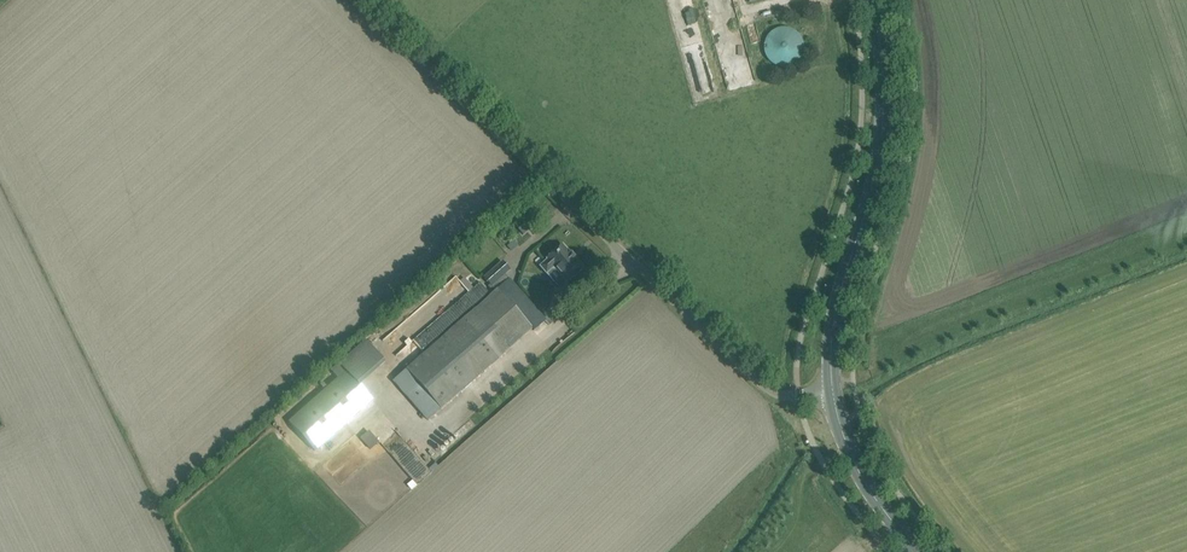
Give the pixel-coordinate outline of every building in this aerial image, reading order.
[(774,65),(780,67),(786,67),(790,67),(794,65),(799,61),(803,55),(804,46),(803,41),(799,34),(794,30),(787,27),(780,28),(772,31),(766,38),(764,46),(765,54),(768,59),(774,65)] [(519,229),(524,235),(531,229),(526,223),(519,229)] [(549,259),(541,266),(547,273),(555,266),(568,281),(584,268),(576,259),(577,258),(572,253),(571,253),(563,244),(548,258),(549,259)] [(441,339),(392,382),(427,422),(532,329),(498,289),(509,279),(505,274),(510,270),(503,261),(484,278),(496,291),(466,316),(441,339)] [(509,279),(498,289),(532,329),(534,330),(546,320),(510,279),(509,279)] [(348,373),(291,424),(317,453),(374,402),(364,391),(348,373)] [(369,449),(376,442),(367,431),(359,438),(369,449)]
